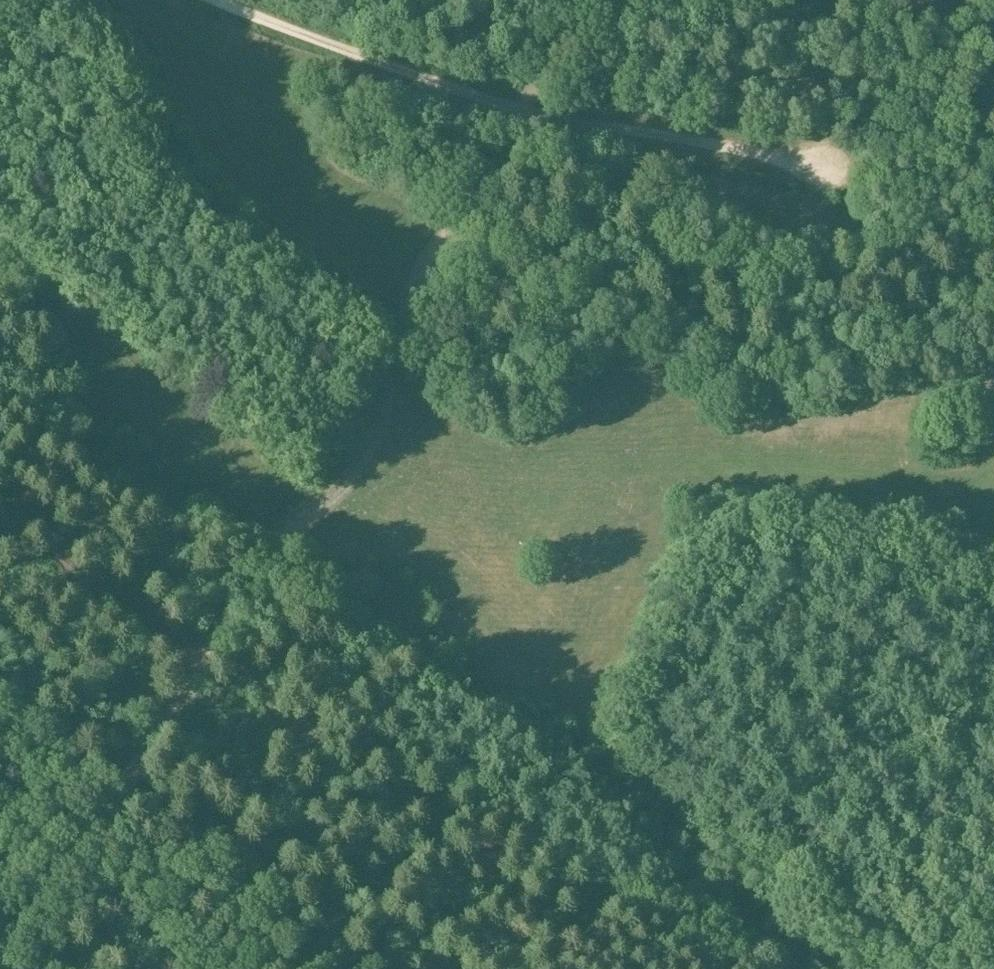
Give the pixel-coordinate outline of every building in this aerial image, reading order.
[(901,178),(904,168),(894,166),(891,176),(901,178)]
